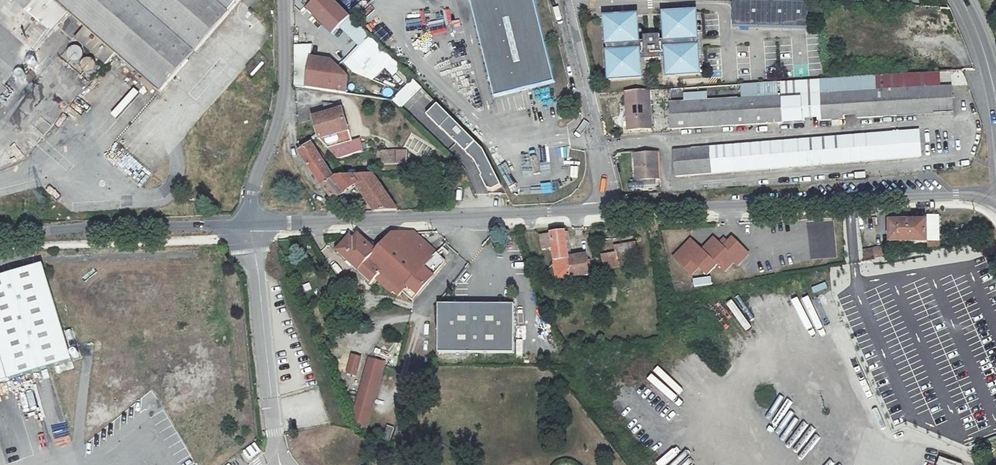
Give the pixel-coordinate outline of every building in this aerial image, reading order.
[(63,16),(79,30),(70,42),(100,68),(109,58),(154,97),(232,7),(238,0),(0,0),(0,89),(63,16)] [(401,66),(334,0),(309,0),(302,7),(349,53),(343,60),(368,84),(385,68),(392,75),(401,66)] [(491,98),(552,84),(533,0),(469,0),(491,98)] [(810,4),(735,2),(735,28),(809,30),(810,4)] [(703,80),(699,19),(667,21),(669,49),(664,49),(664,47),(648,48),(648,51),(644,51),(641,23),(609,25),(613,88),(646,85),(644,63),(649,63),(650,66),(665,65),(665,61),(670,61),(671,83),(703,80)] [(918,43),(917,55),(930,55),(930,43),(918,43)] [(895,61),(894,44),(885,44),(886,61),(895,61)] [(297,47),(297,74),(311,79),(314,59),(315,47),(297,47)] [(69,49),(67,49),(65,50),(63,51),(62,53),(61,56),(61,58),(62,61),(63,63),(65,64),(67,65),(69,66),(72,65),(74,64),(76,63),(77,61),(78,58),(78,56),(77,54),(76,52),(74,50),(72,49),(69,49)] [(314,59),(311,79),(348,90),(350,78),(334,62),(314,59)] [(34,61),(32,61),(31,61),(29,62),(28,63),(28,65),(28,66),(28,68),(29,69),(30,70),(32,71),(33,71),(35,70),(36,69),(37,68),(38,67),(38,65),(37,63),(36,62),(35,61),(34,61)] [(86,61),(84,61),(82,61),(79,61),(77,63),(76,65),(75,67),(75,69),(75,72),(76,74),(78,76),(80,77),(82,78),(85,78),(87,77),(89,75),(91,73),(91,71),(92,69),(91,66),(90,64),(89,62),(86,61)] [(956,111),(954,86),(942,87),(941,72),(877,77),(878,93),(822,97),(824,122),(956,111)] [(311,79),(297,74),(297,87),(310,89),(311,79)] [(21,75),(19,75),(18,75),(17,76),(17,77),(16,78),(16,79),(16,81),(16,82),(17,83),(18,83),(19,84),(20,84),(22,84),(23,84),(24,83),(25,82),(25,81),(25,80),(25,78),(25,77),(24,76),(23,75),(22,75),(21,75)] [(311,79),(310,89),(348,94),(348,90),(311,79)] [(499,187),(486,152),(412,79),(391,100),(400,109),(406,107),(464,165),(477,196),(499,187)] [(648,92),(627,94),(630,131),(651,130),(648,92)] [(822,97),(784,101),(786,125),(824,122),(822,97)] [(784,101),(676,109),(678,134),(786,125),(784,101)] [(315,118),(322,139),(352,130),(342,102),(330,107),(331,113),(315,118)] [(367,148),(366,144),(363,136),(355,138),(352,130),(322,139),(341,157),(367,148)] [(915,131),(692,150),(694,175),(917,156),(915,131)] [(315,171),(326,185),(337,178),(324,162),(311,145),(299,153),(315,171)] [(399,148),(400,160),(410,160),(409,147),(399,148)] [(400,160),(399,148),(386,148),(387,161),(400,160)] [(692,150),(674,152),(676,177),(694,175),(692,150)] [(659,153),(634,154),(635,182),(660,181),(659,153)] [(343,175),(337,178),(326,185),(339,200),(364,198),(373,211),(399,210),(374,173),(343,175)] [(939,215),(928,214),(928,229),(938,230),(939,215)] [(891,245),(928,243),(927,220),(914,221),(890,223),(891,245)] [(570,260),(567,233),(542,235),(543,250),(555,249),(557,267),(551,268),(551,273),(554,273),(555,277),(558,277),(558,279),(590,276),(588,257),(570,260)] [(404,290),(413,300),(445,267),(445,262),(437,254),(419,234),(394,235),(381,249),(360,237),(353,244),(346,239),(338,248),(373,278),(380,273),(394,289),(396,288),(401,293),(404,290)] [(692,240),(675,259),(691,275),(698,267),(706,275),(716,264),(725,272),(734,262),(737,265),(749,254),(734,240),(730,243),(725,239),(721,244),(715,239),(704,251),(692,240)] [(616,252),(602,254),(604,269),(618,267),(618,260),(640,257),(638,244),(616,247),(616,252)] [(892,246),(865,250),(867,259),(893,255),(892,246)] [(854,261),(867,259),(865,250),(853,252),(854,261)] [(0,281),(0,386),(77,362),(47,266),(0,281)] [(693,287),(711,285),(710,276),(692,278),(693,287)] [(703,294),(698,298),(718,326),(723,322),(703,294)] [(514,305),(438,307),(439,353),(515,351),(514,305)] [(539,358),(531,336),(526,337),(531,352),(528,353),(531,360),(539,358)] [(668,358),(678,352),(671,341),(661,347),(668,358)] [(356,376),(361,357),(350,354),(345,373),(356,376)] [(353,414),(356,421),(363,424),(362,426),(365,427),(390,364),(376,359),(353,414)] [(10,421),(5,407),(0,409),(0,424),(10,421)] [(384,434),(382,438),(389,441),(394,427),(388,424),(384,434)]
